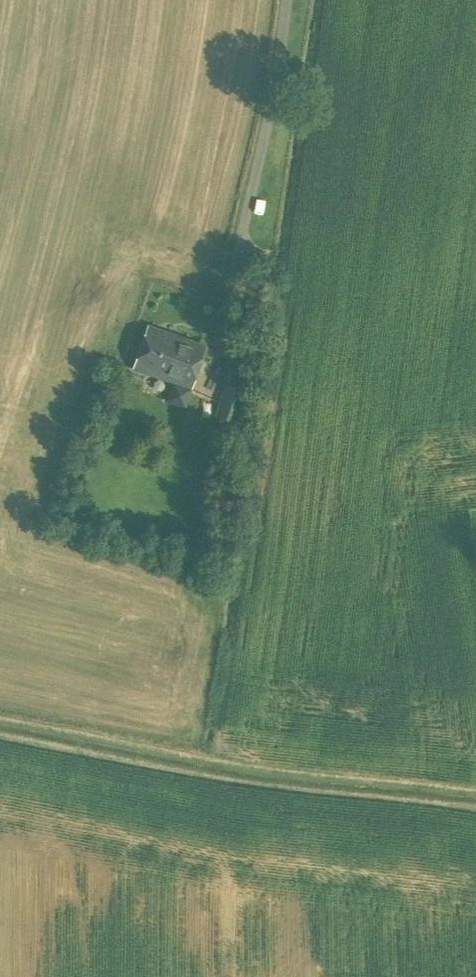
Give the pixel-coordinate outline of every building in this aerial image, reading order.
[(188,391),(204,347),(147,326),(131,370),(188,391)] [(250,392),(256,375),(227,365),(221,384),(225,386),(215,416),(234,422),(245,390),(250,392)]
